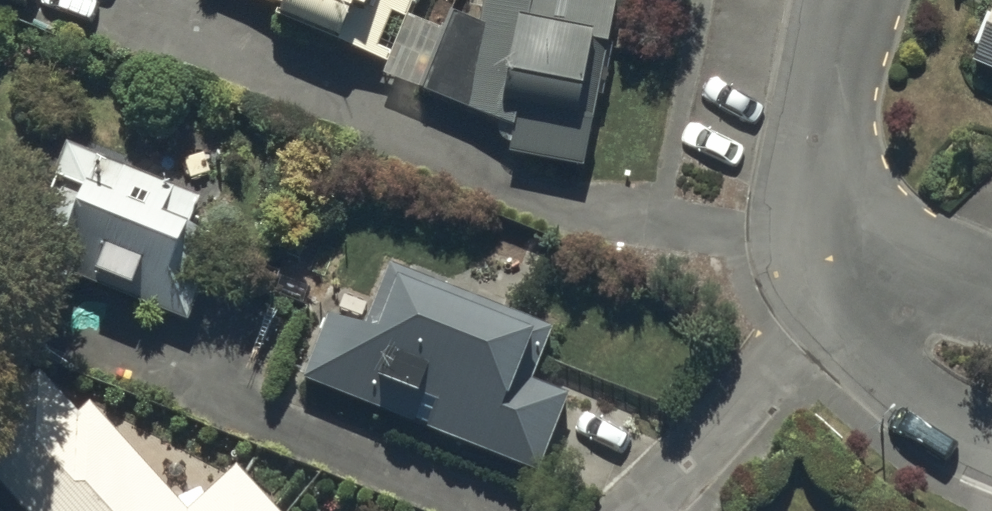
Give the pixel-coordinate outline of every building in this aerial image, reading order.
[(31,8),(35,0),(11,0),(31,8)] [(391,75),(421,0),(243,0),(286,17),(280,30),(391,75)] [(587,179),(621,8),(581,0),(491,0),(485,30),(453,22),(422,100),(472,121),(515,142),(511,164),(587,179)] [(975,75),(991,81),(991,35),(975,75)] [(25,264),(191,332),(226,249),(195,237),(206,210),(70,154),(25,264)] [(430,441),(542,485),(573,407),(535,392),(556,340),(392,276),(367,340),(331,326),(306,390),(418,435),(419,430),(432,435),(430,441)] [(93,414),(80,425),(57,400),(0,452),(0,491),(18,510),(181,510),(93,414)] [(241,477),(203,510),(271,510),(241,477)]
